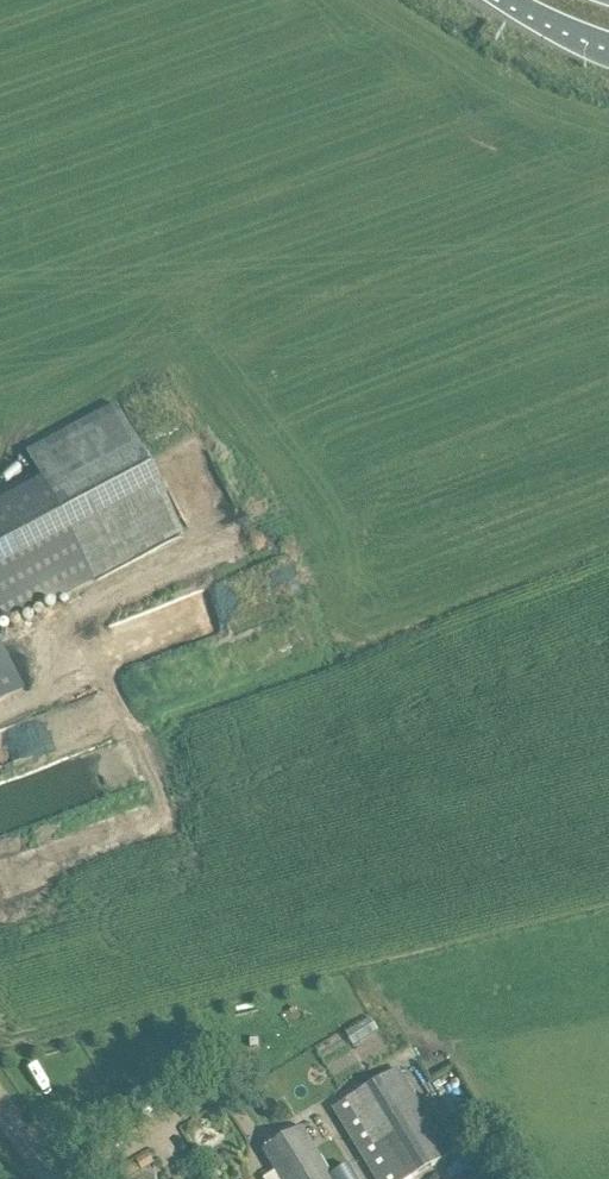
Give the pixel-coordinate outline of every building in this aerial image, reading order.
[(62,519),(153,470),(118,405),(28,454),(42,481),(62,519)] [(185,530),(153,470),(62,519),(94,578),(185,530)] [(94,578),(62,519),(42,481),(0,504),(0,628),(94,578)] [(0,643),(0,702),(25,689),(0,643)] [(401,1069),(397,1071),(335,1109),(377,1178),(412,1178),(452,1155),(401,1069)] [(263,1152),(276,1172),(280,1178),(335,1178),(304,1127),(263,1152)]
